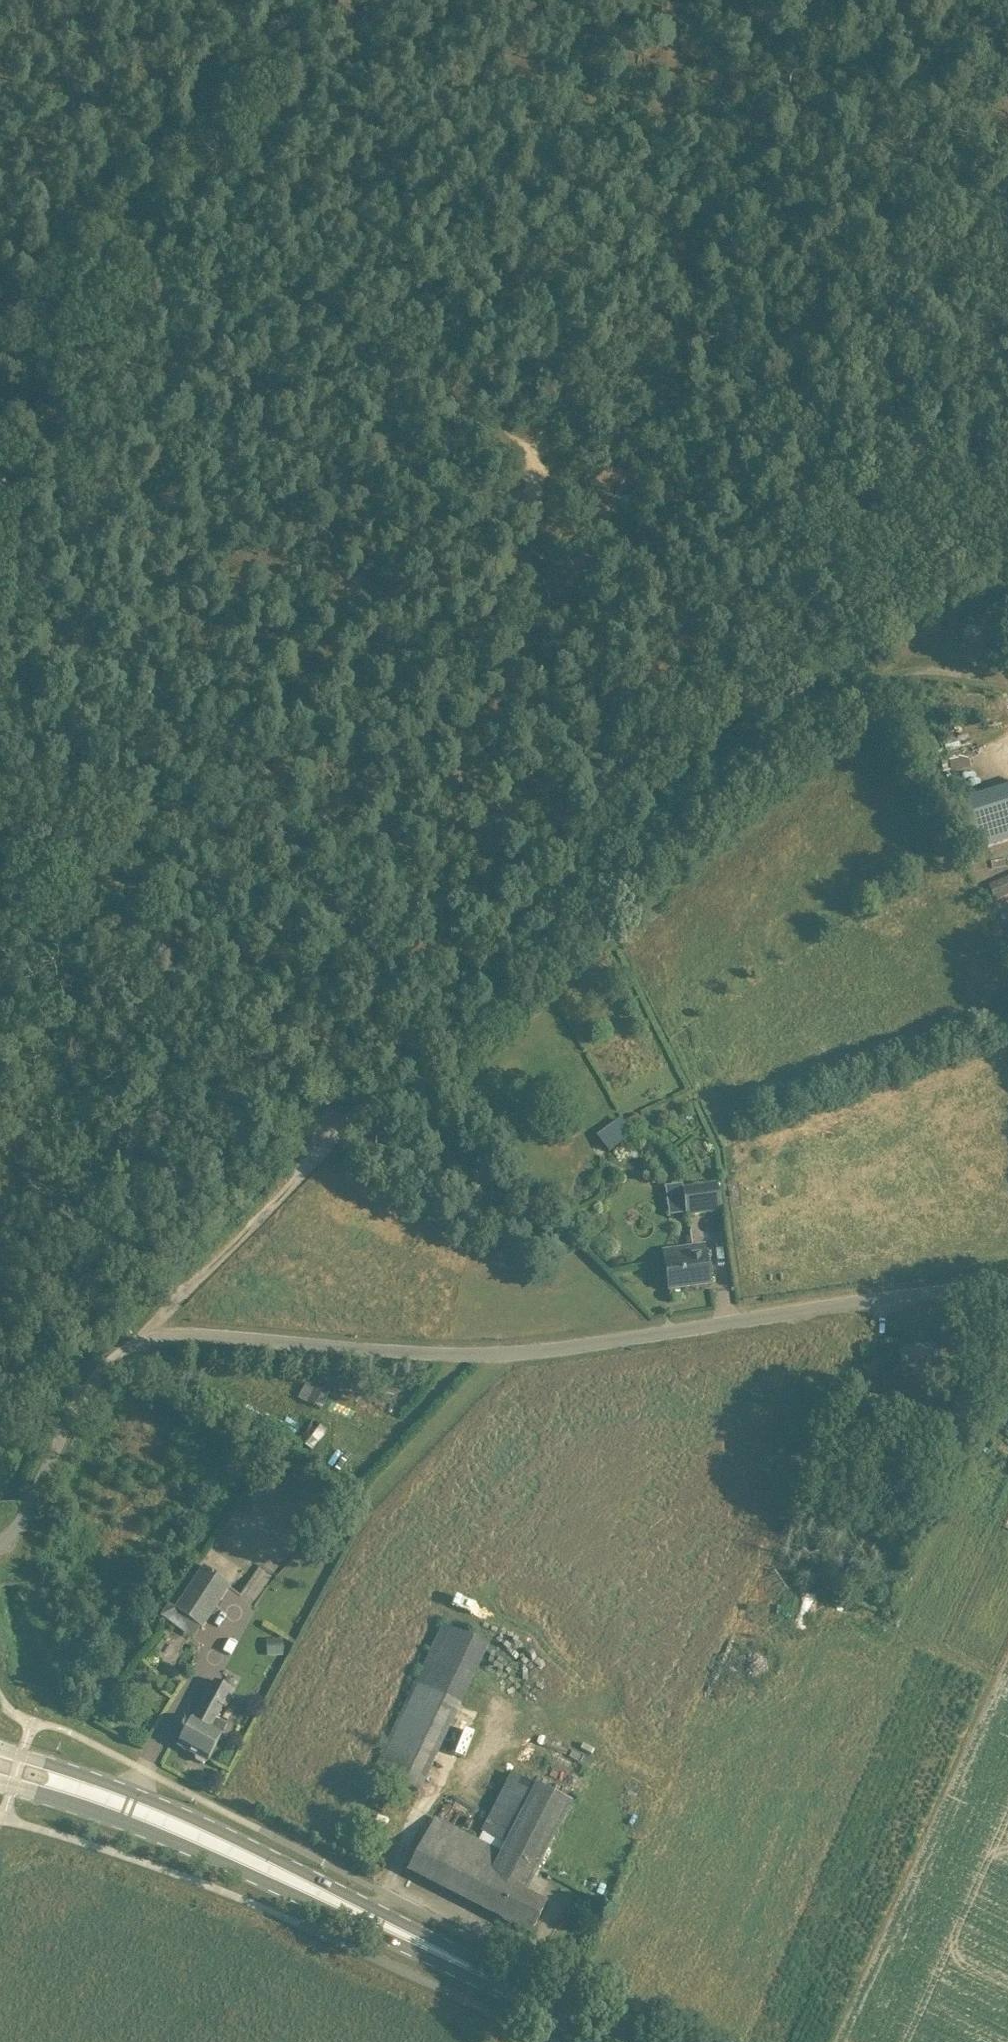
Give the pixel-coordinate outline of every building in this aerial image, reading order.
[(976,850),(1007,840),(1007,786),(960,801),(976,850)] [(989,885),(995,900),(1007,894),(1007,877),(989,885)] [(636,1115),(623,1123),(622,1121),(599,1137),(608,1151),(631,1135),(644,1128),(636,1115)] [(717,1184),(683,1188),(687,1215),(720,1210),(717,1184)] [(667,1260),(669,1291),(711,1285),(705,1246),(682,1249),(683,1258),(667,1260)] [(900,1353),(903,1375),(884,1377),(888,1399),(918,1395),(915,1377),(939,1374),(951,1372),(949,1360),(936,1362),(934,1348),(900,1353)] [(299,1399),(319,1406),(325,1388),(305,1381),(299,1399)] [(222,1582),(203,1569),(175,1611),(202,1629),(230,1587),(222,1582)] [(434,1778),(489,1641),(443,1622),(387,1760),(434,1778)] [(282,1656),(282,1640),(268,1640),(268,1656),(282,1656)] [(208,1762),(212,1754),(226,1727),(230,1729),(232,1727),(217,1719),(224,1705),(227,1707),(235,1691),(214,1681),(196,1716),(194,1715),(177,1746),(197,1756),(196,1758),(197,1760),(203,1763),(206,1763),(206,1761),(208,1762)] [(531,1933),(544,1908),(547,1902),(526,1892),(571,1802),(536,1785),(536,1786),(511,1773),(481,1831),(506,1843),(502,1852),(435,1818),(409,1870),(498,1916),(498,1917),(531,1933)]
